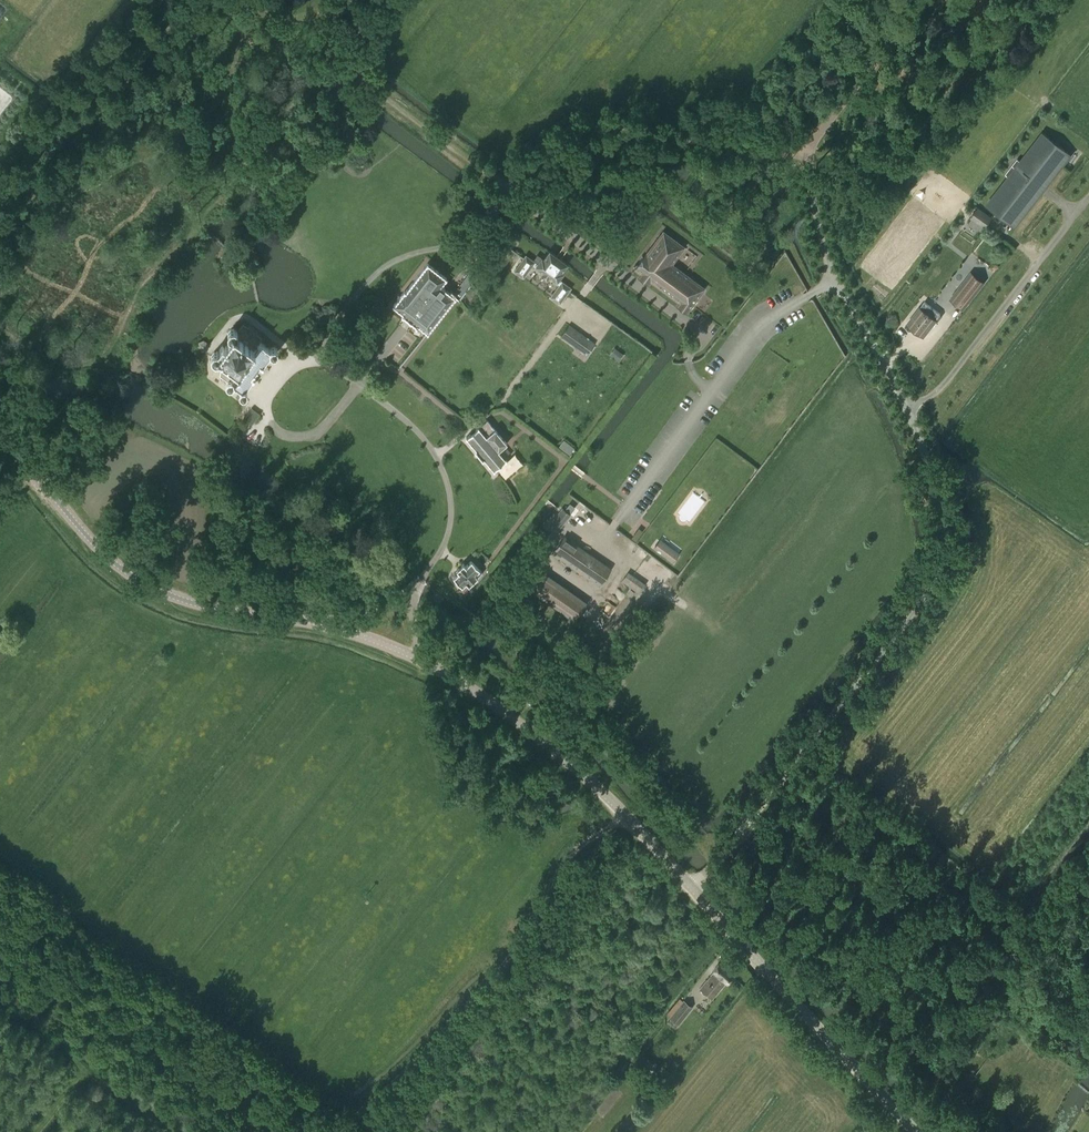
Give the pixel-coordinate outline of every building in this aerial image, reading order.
[(1042,131),(1020,159),(1018,158),(1005,174),(1007,175),(985,204),(1015,227),(1072,154),(1042,131)] [(971,217),(984,227),(992,217),(978,206),(971,217)] [(634,269),(689,310),(705,288),(673,264),(685,247),(663,231),(634,269)] [(567,264),(549,251),(544,259),(542,258),(538,263),(526,254),(514,271),(523,278),(532,265),(559,284),(550,297),(559,304),(572,287),(560,278),(563,273),(561,272),(567,264)] [(417,324),(427,332),(455,297),(441,285),(446,278),(427,262),(405,291),(404,290),(393,305),(402,313),(401,314),(416,326),(417,324)] [(984,282),(971,271),(950,298),(964,309),(984,282)] [(455,291),(462,296),(476,278),(469,272),(455,291)] [(924,335),(940,313),(924,301),(908,323),(924,335)] [(220,353),(218,351),(213,352),(210,355),(211,359),(215,362),(219,362),(221,360),(224,363),(221,367),(220,374),(227,379),(226,380),(226,384),(229,386),(232,386),(233,384),(240,389),(239,391),(239,394),(242,396),(245,395),(247,393),(247,390),(245,388),(271,354),(273,355),(276,355),(278,352),(277,349),(275,347),(271,347),(270,349),(260,343),(254,351),(237,338),(238,336),(238,332),(234,329),(230,329),(227,334),(228,338),(230,339),(220,353)] [(594,344),(580,333),(572,344),(586,354),(594,344)] [(203,341),(198,344),(198,349),(202,352),(207,350),(208,344),(203,341)] [(487,420),(466,437),(476,450),(475,451),(482,459),(484,458),(494,470),(506,459),(511,454),(504,446),(507,444),(487,420)] [(563,508),(552,522),(560,528),(570,514),(567,511),(563,508)] [(637,563),(658,578),(667,565),(620,533),(617,538),(623,542),(622,543),(642,557),(637,563)] [(565,536),(553,553),(598,585),(610,568),(565,536)] [(676,553),(658,539),(654,545),(672,559),(676,553)] [(468,585),(478,576),(479,576),(483,573),(480,569),(471,561),(466,566),(464,563),(457,570),(459,572),(454,577),(462,586),(466,582),(468,585)] [(629,573),(623,582),(639,593),(645,584),(629,573)] [(577,595),(564,613),(574,620),(586,602),(577,595)] [(713,972),(699,988),(712,999),(725,983),(726,984),(733,976),(719,963),(712,971),(713,972)] [(683,999),(669,1017),(678,1025),(692,1007),(688,1003),(683,999)]
